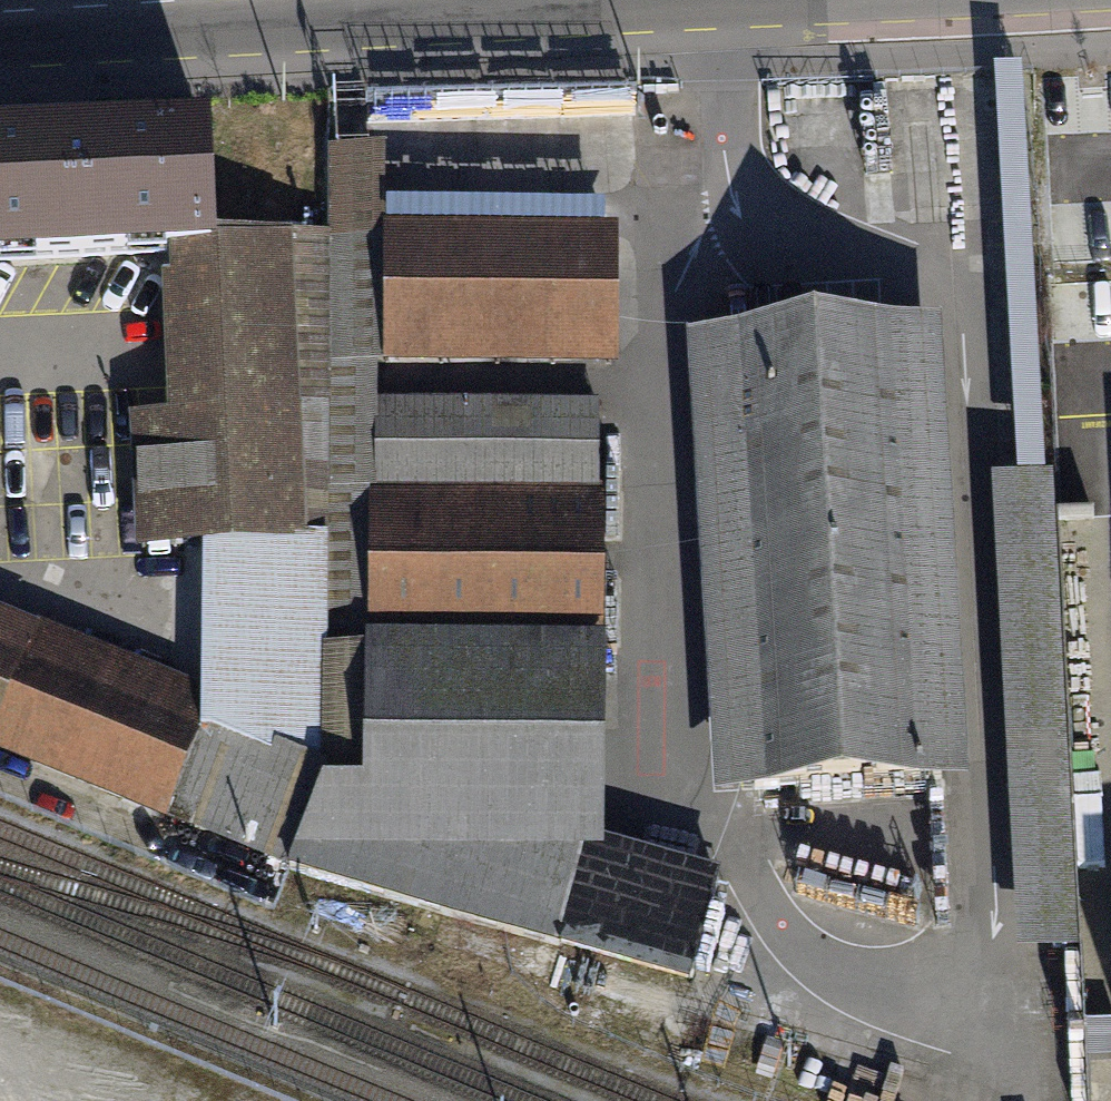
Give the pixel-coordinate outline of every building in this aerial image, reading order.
[(1024,72),(995,73),(1017,482),(992,483),(1017,958),(1078,955),(1053,479),(1045,479),(1037,323),(1032,227),(1024,72)] [(0,146),(0,260),(174,252),(210,250),(210,246),(205,136),(0,146)] [(558,941),(583,853),(372,855),(375,650),(376,491),(376,406),(376,363),(386,363),(386,236),(386,148),(327,149),(327,236),(324,785),(292,866),(291,870),(558,945),(558,941)] [(212,708),(162,814),(292,866),(324,785),(327,236),(280,238),(280,243),(292,542),(213,545),(212,708)] [(610,237),(386,236),(386,363),(609,363),(610,237)] [(213,545),(292,542),(280,243),(210,246),(210,250),(174,252),(181,420),(138,422),(143,548),(213,545)] [(926,325),(688,339),(715,798),(954,784),(926,325)] [(597,408),(376,406),(376,491),(599,493),(597,408)] [(599,493),(376,491),(375,650),(595,652),(598,652),(599,493)] [(0,628),(0,701),(26,639),(0,628)] [(26,639),(0,701),(0,747),(162,814),(212,708),(34,635),(26,639)] [(595,652),(375,650),(372,855),(583,853),(586,841),(592,842),(595,652)] [(583,853),(558,941),(691,977),(719,877),(592,842),(586,841),(583,853)]
